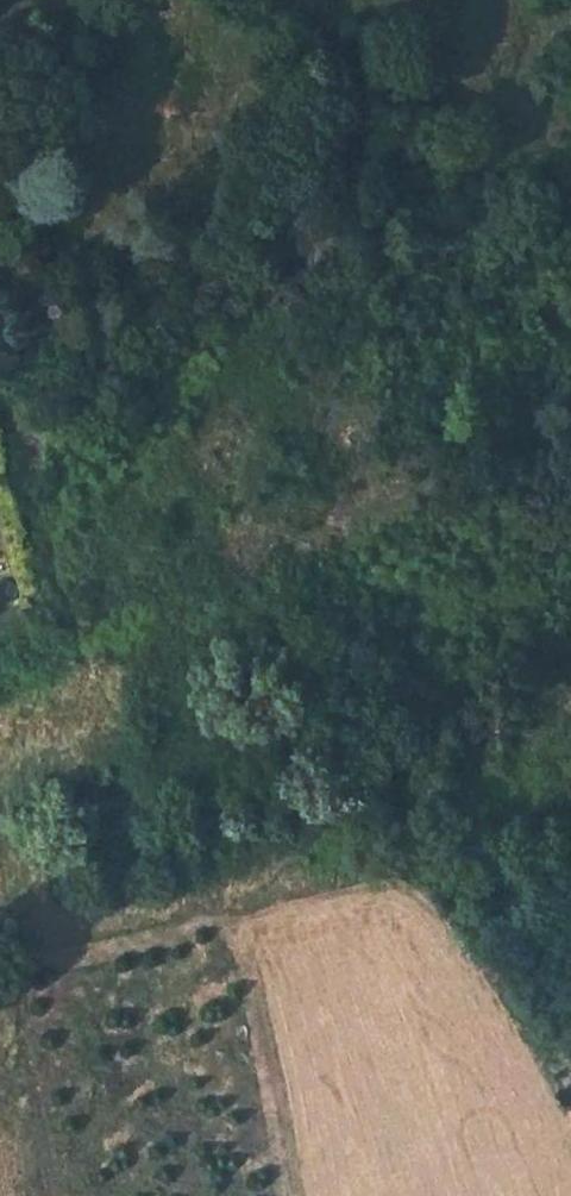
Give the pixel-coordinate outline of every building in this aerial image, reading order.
[(381,682),(368,685),(370,700),(395,696),(393,685),(382,688),(381,682)]
